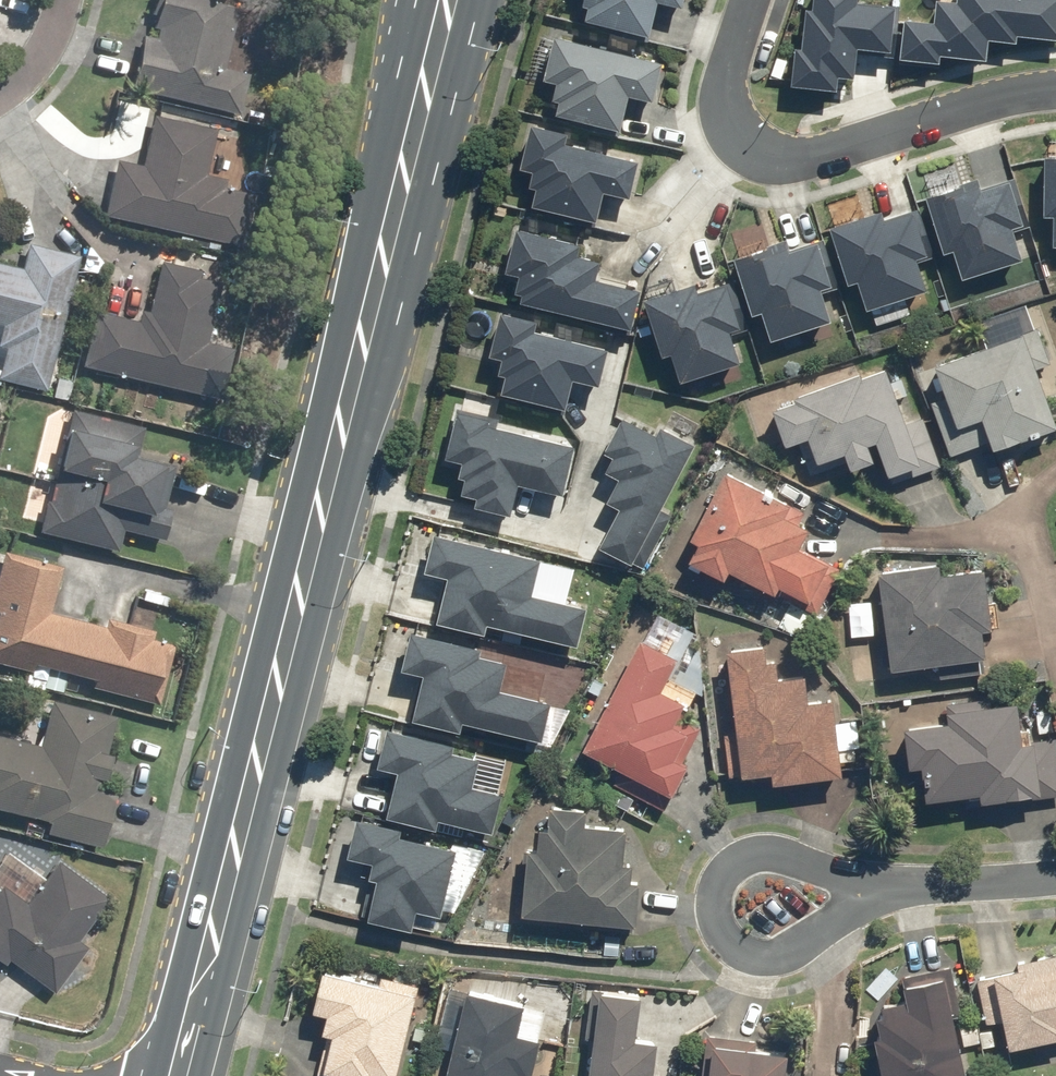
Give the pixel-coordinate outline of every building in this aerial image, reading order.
[(127,88),(236,114),(246,74),(222,68),(236,9),(210,3),(210,0),(148,0),(127,88)] [(572,24),(645,42),(655,2),(680,8),(682,0),(578,0),(572,24)] [(791,75),(833,80),(834,65),(852,67),(855,40),(890,44),(895,1),(886,0),(813,0),(812,2),(806,1),(802,40),(795,39),(791,75)] [(901,53),(937,58),(938,47),(987,53),(989,33),(1018,36),(1019,30),(1055,35),(1055,0),(938,0),(936,19),(906,15),(901,53)] [(660,61),(550,36),(541,79),(553,82),(546,113),(617,129),(625,95),(651,101),(660,61)] [(112,158),(99,216),(236,245),(247,193),(224,188),(226,178),(204,173),(213,129),(148,114),(137,164),(112,158)] [(565,133),(527,123),(515,168),(528,171),(525,185),(532,187),(528,205),(593,222),(601,192),(626,199),(636,161),(562,142),(565,133)] [(1040,156),(1040,216),(1049,216),(1048,246),(1055,247),(1055,156),(1040,156)] [(975,179),(921,196),(939,253),(950,250),(959,278),(1019,259),(1009,228),(1021,224),(1006,179),(978,188),(975,179)] [(879,209),(826,226),(844,284),(854,281),(869,327),(907,315),(902,297),(925,289),(914,258),(925,254),(911,211),(882,220),(879,209)] [(515,303),(628,330),(638,289),(593,279),(598,260),(575,254),(578,243),(512,227),(501,271),(515,274),(510,292),(517,294),(515,303)] [(783,240),(729,257),(747,315),(757,312),(767,341),(829,321),(818,289),(830,285),(815,241),(786,250),(783,240)] [(44,390),(77,254),(25,241),(19,266),(0,262),(0,380),(44,390)] [(90,311),(78,366),(207,397),(219,346),(204,342),(219,281),(196,276),(198,270),(157,260),(145,311),(138,309),(135,322),(90,311)] [(692,282),(640,298),(658,356),(667,353),(676,382),(739,362),(731,336),(746,332),(730,281),(696,292),(692,282)] [(927,402),(947,455),(987,441),(990,451),(1055,426),(1032,362),(1046,356),(1026,302),(976,321),(985,345),(931,365),(942,397),(927,402)] [(533,319),(496,311),(485,354),(498,357),(494,374),(500,375),(495,394),(562,409),(569,379),(596,385),(605,348),(580,342),(583,331),(553,324),(551,335),(530,330),(533,319)] [(790,400),(768,408),(781,445),(795,441),(807,474),(843,462),(846,471),(880,459),(888,484),(940,466),(922,416),(901,423),(882,369),(859,376),(857,372),(789,396),(790,400)] [(63,407),(34,531),(113,550),(118,529),(161,539),(178,467),(133,457),(141,425),(63,407)] [(498,418),(455,408),(443,457),(458,461),(454,477),(459,478),(456,493),(472,497),(470,507),(509,516),(516,484),(559,494),(571,445),(496,427),(498,418)] [(595,546),(628,564),(692,443),(656,424),(651,433),(618,416),(599,451),(609,456),(601,471),(615,478),(602,502),(615,508),(595,546)] [(812,516),(722,470),(677,557),(720,579),(725,570),(813,614),(837,568),(796,547),(812,516)] [(537,559),(430,533),(420,571),(443,576),(431,621),(482,634),(484,625),(573,647),(583,607),(528,593),(537,559)] [(156,704),(171,643),(152,638),(153,631),(103,618),(101,626),(48,612),(60,565),(0,550),(0,664),(156,704)] [(869,572),(882,670),(981,657),(978,632),(991,631),(983,567),(938,573),(937,564),(869,572)] [(479,647),(407,630),(398,669),(418,674),(407,719),(459,732),(461,723),(540,742),(550,701),(498,689),(504,662),(477,656),(479,647)] [(610,786),(663,811),(685,765),(672,759),(685,732),(670,725),(681,703),(659,692),(676,655),(635,636),(580,752),(618,769),(610,786)] [(761,644),(723,649),(732,735),(720,737),(725,777),(767,772),(768,786),(839,778),(830,698),(806,701),(803,674),(777,677),(775,660),(763,661),(761,644)] [(1055,795),(1055,756),(1053,738),(1020,743),(1014,701),(988,704),(987,698),(942,704),(945,721),(899,728),(905,767),(917,765),(922,802),(963,796),(965,808),(1055,795)] [(98,847),(112,794),(93,789),(112,715),(48,699),(36,743),(0,734),(0,811),(44,822),(41,833),(98,847)] [(452,745),(383,729),(374,766),(394,771),(383,818),(435,830),(437,821),(490,833),(499,793),(470,786),(477,758),(451,752),(452,745)] [(523,848),(517,917),(633,926),(637,881),(628,880),(630,864),(620,863),(623,829),(583,825),(584,809),(547,806),(545,828),(537,828),(535,849),(523,848)] [(398,829),(352,818),(343,856),(371,862),(358,918),(410,930),(414,910),(438,916),(454,850),(396,836),(398,829)] [(1,964),(4,960),(50,995),(86,947),(75,940),(106,898),(54,860),(22,903),(0,887),(0,964),(1,964)] [(974,977),(984,1024),(999,1021),(1005,1049),(1055,1038),(1055,953),(1012,962),(1014,969),(974,977)] [(948,966),(899,976),(904,1000),(864,1008),(878,1075),(970,1075),(948,966)] [(417,985),(379,976),(377,984),(317,970),(308,1011),(328,1016),(315,1073),(327,1075),(395,1075),(417,985)] [(447,987),(433,1047),(450,1050),(444,1075),(530,1075),(545,1010),(447,987)] [(588,989),(582,1039),(587,1040),(583,1075),(649,1075),(653,1039),(633,1037),(638,995),(588,989)] [(703,1033),(697,1075),(782,1075),(785,1054),(754,1050),(755,1040),(703,1033)]
